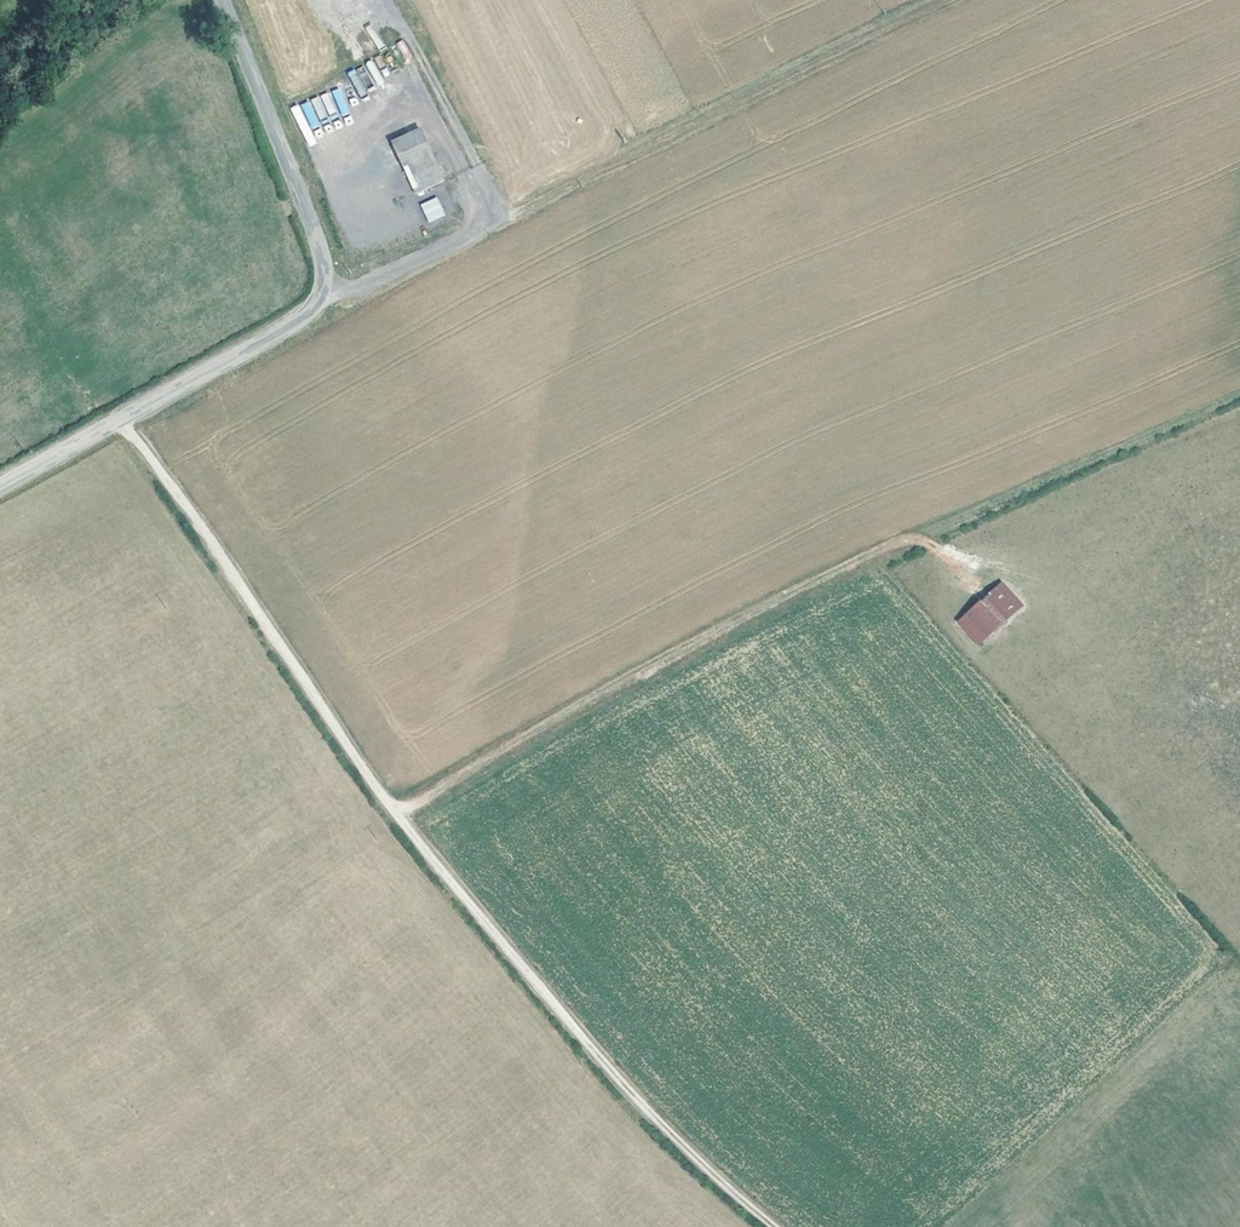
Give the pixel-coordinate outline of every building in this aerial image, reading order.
[(379,49),(384,46),(371,25),(366,28),(379,49)] [(403,39),(396,43),(405,60),(412,56),(403,39)] [(349,71),(357,94),(373,88),(365,66),(349,71)] [(342,87),(334,89),(339,116),(348,114),(342,87)] [(321,96),(329,114),(334,111),(327,94),(321,96)] [(310,131),(321,125),(314,110),(321,106),(316,96),(291,110),(309,145),(316,142),(310,131)] [(420,126),(390,139),(414,193),(444,180),(420,126)] [(428,222),(445,215),(437,196),(420,203),(428,222)] [(978,646),(1024,605),(1001,580),(956,621),(978,646)]
